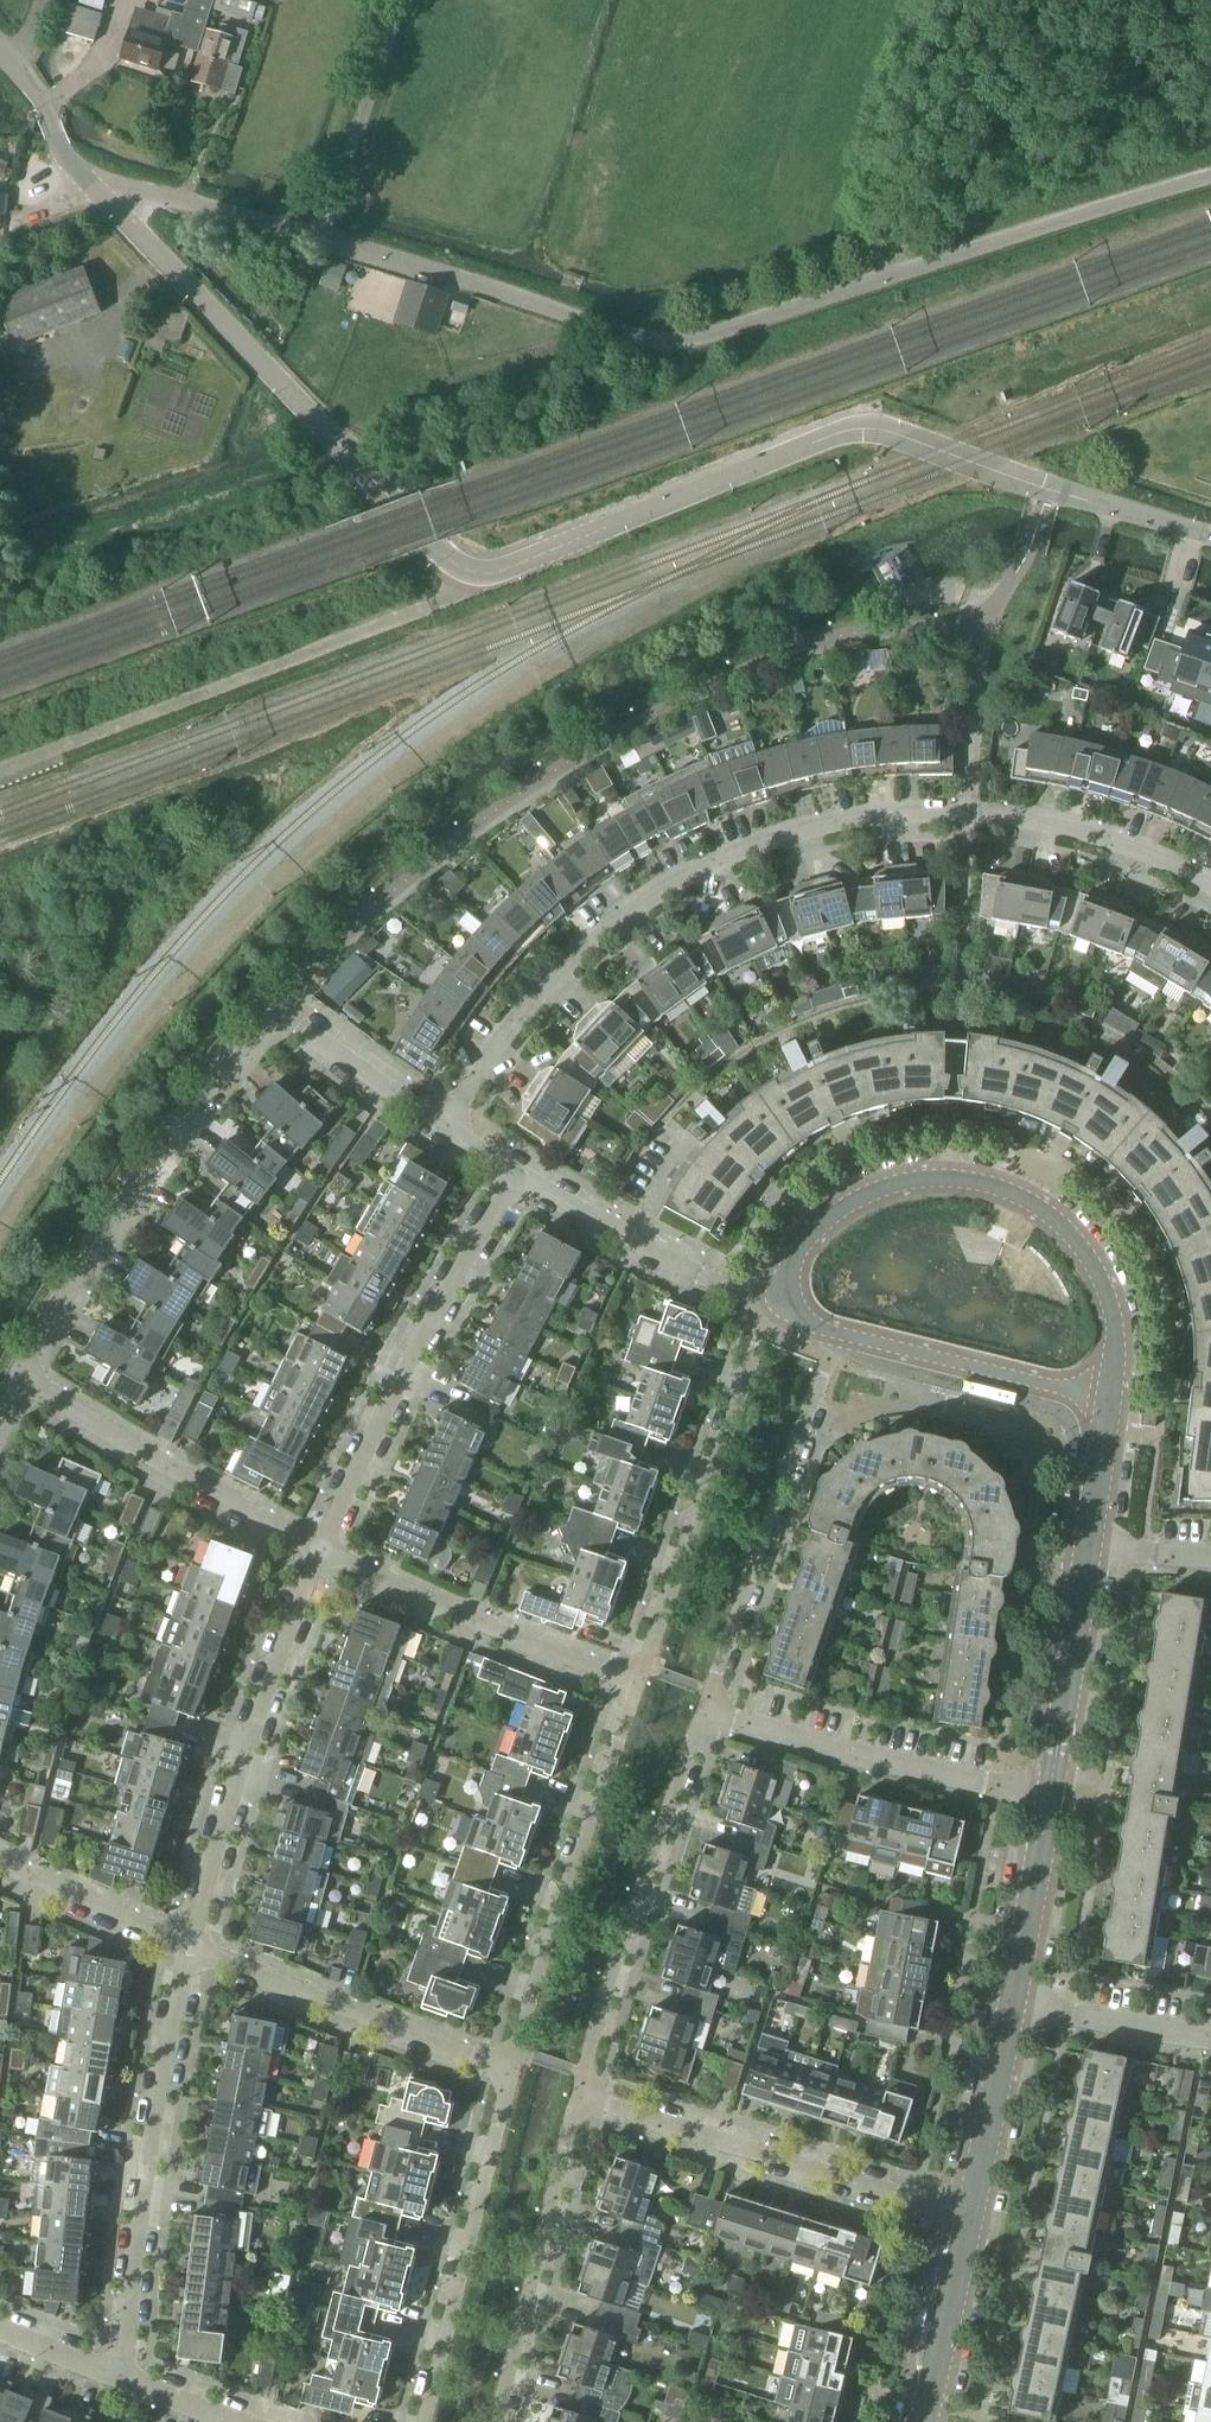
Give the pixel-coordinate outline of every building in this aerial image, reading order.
[(79,4),(102,12),(106,0),(80,0),(79,4)] [(157,70),(166,44),(196,52),(213,0),(190,0),(184,18),(174,15),(172,21),(140,11),(139,15),(135,14),(121,59),(157,70)] [(265,8),(259,6),(259,5),(239,0),(218,0),(216,10),(255,20),(255,19),(262,21),(265,8)] [(60,32),(93,43),(102,16),(69,5),(60,32)] [(206,32),(199,57),(236,68),(247,33),(221,25),(218,35),(206,32)] [(236,68),(199,57),(192,81),(191,81),(191,82),(234,95),(242,70),(236,68)] [(13,347),(101,313),(84,268),(0,301),(0,315),(13,347)] [(407,282),(395,322),(433,335),(446,295),(407,282)] [(160,302),(144,348),(161,354),(166,341),(178,345),(189,313),(160,302)] [(1025,504),(1024,504),(1013,548),(1014,548),(1025,504)] [(1058,509),(1056,508),(1044,556),(1046,557),(1058,509)] [(1171,543),(1170,543),(1159,584),(1158,586),(1159,587),(1171,543)] [(1202,551),(1201,551),(1189,595),(1191,595),(1202,551)] [(1089,619),(1099,623),(1107,602),(1097,597),(1098,593),(1071,583),(1053,632),(1080,642),(1089,619)] [(1107,602),(1099,623),(1110,627),(1101,650),(1128,661),(1147,612),(1120,601),(1118,606),(1107,602)] [(1198,702),(1210,665),(1210,639),(1190,632),(1182,655),(1167,650),(1157,680),(1172,685),(1169,692),(1198,702)] [(1029,666),(1042,671),(1047,658),(1034,653),(1029,666)] [(1198,702),(1210,707),(1210,665),(1198,702)] [(1127,703),(1136,681),(1126,677),(1117,699),(1127,703)] [(1071,699),(1086,703),(1088,692),(1074,689),(1071,699)] [(1118,718),(1130,722),(1133,710),(1122,706),(1118,718)] [(694,720),(700,737),(713,732),(707,715),(694,720)] [(800,738),(801,744),(811,790),(827,786),(826,782),(831,781),(832,786),(853,782),(846,735),(844,725),(835,723),(830,723),(829,723),(826,723),(822,725),(816,728),(800,738)] [(1163,738),(1175,742),(1180,730),(1168,725),(1163,738)] [(909,729),(892,730),(896,777),(912,776),(911,772),(916,771),(917,776),(953,775),(953,745),(939,745),(939,728),(909,729)] [(861,733),(846,735),(853,782),(874,779),(874,775),(879,774),(879,778),(896,777),(892,730),(875,731),(861,733)] [(1180,730),(1175,742),(1183,745),(1187,733),(1180,730)] [(660,734),(647,741),(654,756),(668,749),(660,734)] [(1051,786),(1067,789),(1077,743),(1061,739),(1031,735),(1028,751),(1014,749),(1010,779),(1046,785),(1047,781),(1052,782),(1051,786)] [(654,756),(647,741),(634,748),(641,762),(654,756)] [(707,758),(708,760),(729,815),(745,809),(743,805),(748,804),(749,808),(770,801),(756,756),(752,743),(707,758)] [(1087,794),(1108,800),(1122,755),(1093,747),(1077,743),(1067,789),(1083,793),(1084,789),(1088,790),(1087,794)] [(784,748),(756,756),(770,801),(791,795),(789,791),(794,790),(795,794),(811,790),(801,744),(784,748)] [(1133,808),(1149,814),(1166,770),(1150,764),(1122,755),(1108,800),(1129,807),(1130,803),(1135,804),(1133,808)] [(692,766),(665,779),(690,832),(710,823),(708,819),(713,818),(714,821),(729,815),(708,760),(692,766)] [(602,766),(592,772),(596,779),(606,773),(602,766)] [(1168,822),(1188,831),(1208,788),(1181,776),(1166,770),(1149,814),(1164,820),(1165,816),(1170,818),(1168,822)] [(623,801),(629,811),(652,852),(667,844),(665,840),(669,838),(671,842),(690,832),(665,779),(638,792),(623,801)] [(564,794),(573,808),(582,802),(572,788),(564,794)] [(1208,788),(1188,831),(1207,840),(1209,836),(1210,837),(1210,789),(1208,788)] [(614,819),(589,836),(616,875),(634,863),(632,859),(637,857),(638,860),(652,852),(629,811),(614,819)] [(565,853),(552,863),(582,900),(594,890),(592,887),(596,884),(599,887),(616,875),(589,836),(565,853)] [(539,873),(517,893),(549,928),(557,920),(565,913),(563,910),(566,907),(569,910),(582,900),(552,863),(539,873)] [(437,882),(444,889),(448,893),(463,871),(458,865),(437,882)] [(916,866),(900,867),(905,919),(932,917),(935,918),(939,918),(942,916),(945,916),(945,873),(916,875),(916,866)] [(886,877),(858,880),(865,923),(867,922),(870,923),(874,923),(877,922),(905,919),(900,867),(885,868),(886,877)] [(1016,939),(1019,925),(1028,873),(1013,870),(1012,880),(983,875),(979,918),(982,918),(985,920),(988,921),(992,920),(995,921),(993,935),(1016,939)] [(1056,932),(1058,932),(1070,890),(1042,885),(1043,876),(1028,873),(1019,925),(1046,930),(1049,932),(1053,933),(1056,932)] [(828,878),(813,882),(827,933),(853,926),(857,926),(860,925),(863,923),(865,923),(858,880),(830,887),(828,878)] [(444,889),(437,882),(426,892),(433,899),(444,889)] [(801,895),(773,903),(788,943),(790,943),(794,943),(797,942),(800,940),(827,933),(813,882),(798,886),(801,895)] [(1069,936),(1095,946),(1114,897),(1100,892),(1096,900),(1070,890),(1058,932),(1060,933),(1062,935),(1066,936),(1069,936)] [(495,913),(484,925),(519,958),(530,946),(527,943),(530,939),(534,942),(549,928),(517,893),(495,913)] [(1130,960),(1132,961),(1151,921),(1125,911),(1128,902),(1114,897),(1095,946),(1121,956),(1124,959),(1127,960),(1130,960)] [(744,906),(730,913),(752,961),(778,949),(781,948),(784,947),(787,944),(788,943),(773,903),(748,915),(744,906)] [(720,928),(695,940),(717,978),(718,977),(722,976),(725,975),(728,972),(752,961),(730,913),(716,919),(720,928)] [(1160,991),(1166,981),(1193,936),(1180,928),(1176,936),(1151,921),(1132,961),(1128,971),(1160,991)] [(473,938),(453,960),(491,990),(504,974),(501,971),(505,967),(508,970),(519,958),(484,925),(473,938)] [(1200,1002),(1210,987),(1210,957),(1202,952),(1206,944),(1193,936),(1166,981),(1190,995),(1192,998),(1195,1000),(1199,1000),(1200,1002)] [(373,938),(358,951),(365,958),(368,956),(379,945),(373,938)] [(666,949),(654,958),(685,1001),(707,984),(710,984),(713,982),(715,979),(717,978),(695,940),(671,957),(666,949)] [(353,956),(333,977),(350,994),(371,973),(353,956)] [(647,975),(624,991),(653,1024),(654,1023),(657,1022),(660,1020),(662,1017),(685,1001),(654,958),(641,967),(647,975)] [(435,984),(426,997),(465,1024),(474,1011),(470,1009),(473,1004),(477,1007),(491,990),(453,960),(452,962),(435,984)] [(945,968),(910,969),(910,988),(945,987),(945,968)] [(989,991),(1006,994),(1009,978),(992,975),(989,991)] [(1017,995),(1039,1000),(1043,987),(1021,981),(1017,995)] [(824,990),(828,1004),(844,999),(840,985),(824,990)] [(842,989),(845,1000),(859,996),(857,986),(842,989)] [(1043,987),(1039,1000),(1053,1004),(1057,990),(1043,987)] [(1210,1011),(1210,987),(1200,1002),(1202,1003),(1203,1006),(1206,1008),(1209,1009),(1210,1011)] [(597,1006),(587,1017),(636,1063),(653,1045),(642,1035),(644,1033),(647,1032),(650,1029),(651,1026),(653,1024),(624,991),(604,1012),(597,1006)] [(456,1038),(465,1024),(426,997),(417,1011),(400,1038),(390,1054),(424,1077),(428,1070),(434,1073),(442,1060),(453,1042),(450,1040),(452,1035),(456,1038)] [(1071,1011),(1079,1014),(1092,1019),(1096,1009),(1075,1001),(1071,1011)] [(791,1007),(778,1013),(782,1023),(796,1017),(791,1007)] [(782,1023),(778,1013),(764,1020),(769,1029),(782,1023)] [(1031,1022),(1040,1024),(1042,1016),(1033,1014),(1031,1022)] [(1135,1032),(1106,1016),(1101,1024),(1130,1040),(1135,1032)] [(583,1034),(563,1055),(598,1082),(599,1080),(608,1089),(625,1071),(627,1073),(636,1063),(587,1017),(576,1028),(583,1034)] [(1130,1041),(1153,1055),(1159,1058),(1166,1047),(1137,1030),(1130,1041)] [(675,1189),(665,1207),(664,1208),(715,1235),(714,1237),(715,1238),(725,1221),(738,1202),(753,1184),(748,1179),(758,1168),(763,1173),(784,1155),(783,1154),(781,1156),(777,1151),(804,1132),(808,1138),(830,1126),(827,1120),(840,1114),(843,1120),(865,1112),(891,1106),(890,1104),(888,1105),(887,1099),(919,1095),(919,1102),(943,1101),(944,1101),(945,1034),(914,1035),(914,1036),(915,1043),(895,1045),(874,1049),(848,1056),(826,1064),(824,1058),(819,1046),(808,1049),(814,1062),(815,1063),(807,1066),(797,1046),(784,1053),(793,1072),(800,1068),(803,1074),(779,1087),(776,1081),(775,1080),(756,1092),(738,1106),(739,1107),(743,1112),(723,1130),(719,1125),(724,1121),(709,1106),(699,1116),(714,1130),(709,1137),(708,1137),(708,1136),(698,1128),(691,1135),(690,1136),(705,1149),(691,1166),(675,1189)] [(1073,1138),(1096,1153),(1097,1152),(1095,1151),(1098,1146),(1123,1168),(1118,1173),(1135,1191),(1140,1187),(1150,1198),(1144,1203),(1157,1222),(1170,1245),(1171,1244),(1170,1242),(1175,1240),(1187,1270),(1181,1272),(1187,1295),(1192,1321),(1194,1320),(1193,1318),(1199,1317),(1201,1350),(1194,1350),(1193,1375),(1201,1376),(1199,1391),(1191,1390),(1177,1504),(1179,1504),(1179,1502),(1210,1502),(1210,1198),(1207,1190),(1195,1172),(1200,1169),(1210,1162),(1204,1153),(1193,1160),(1194,1161),(1193,1161),(1187,1155),(1204,1140),(1195,1129),(1179,1143),(1184,1149),(1179,1152),(1161,1132),(1165,1128),(1166,1127),(1150,1112),(1132,1097),(1131,1098),(1132,1099),(1128,1104),(1105,1088),(1109,1083),(1114,1087),(1126,1069),(1113,1062),(1102,1081),(1095,1077),(1095,1076),(1096,1076),(1101,1064),(1092,1059),(1085,1070),(1086,1071),(1083,1076),(1062,1066),(1036,1056),(1016,1051),(997,1047),(998,1041),(999,1041),(999,1039),(968,1035),(962,1102),(963,1102),(989,1105),(989,1103),(986,1103),(988,1098),(1019,1105),(1017,1112),(1039,1121),(1061,1131),(1064,1124),(1077,1132),(1073,1138)] [(716,1044),(719,1048),(725,1057),(737,1048),(727,1036),(716,1044)] [(700,1062),(707,1071),(725,1057),(719,1048),(700,1062)] [(540,1073),(532,1086),(576,1115),(591,1092),(594,1090),(596,1087),(596,1083),(598,1082),(563,1055),(548,1078),(540,1073)] [(1172,1070),(1184,1080),(1191,1072),(1179,1062),(1172,1070)] [(274,1083),(263,1096),(312,1138),(323,1125),(321,1124),(334,1108),(309,1087),(296,1102),(274,1083)] [(587,1123),(576,1115),(532,1086),(523,1099),(531,1104),(517,1125),(541,1140),(541,1141),(541,1143),(544,1148),(559,1157),(564,1158),(570,1155),(588,1128),(585,1126),(587,1123)] [(274,1127),(261,1142),(287,1163),(299,1149),(301,1150),(312,1138),(263,1096),(253,1108),(274,1127)] [(640,1114),(654,1126),(662,1116),(649,1104),(640,1114)] [(343,1126),(326,1151),(338,1160),(356,1134),(343,1126)] [(376,1144),(364,1135),(348,1159),(360,1167),(376,1144)] [(226,1140),(216,1153),(267,1193),(277,1180),(275,1178),(287,1163),(261,1142),(249,1157),(226,1140)] [(409,1162),(394,1187),(433,1210),(434,1209),(451,1179),(439,1172),(436,1177),(434,1176),(442,1164),(407,1144),(400,1156),(409,1162)] [(616,1160),(625,1166),(633,1153),(624,1147),(616,1160)] [(338,1160),(326,1151),(318,1161),(331,1170),(338,1160)] [(229,1184),(217,1199),(243,1219),(255,1204),(257,1206),(267,1193),(216,1153),(206,1166),(229,1184)] [(337,1173),(331,1181),(344,1190),(350,1182),(337,1173)] [(344,1190),(331,1181),(326,1190),(338,1199),(344,1190)] [(385,1182),(371,1206),(419,1234),(427,1221),(432,1224),(439,1212),(434,1209),(433,1210),(394,1187),(385,1182)] [(290,1210),(289,1212),(299,1218),(307,1204),(298,1198),(290,1210)] [(182,1199),(172,1213),(225,1250),(235,1236),(232,1235),(243,1219),(217,1199),(205,1216),(182,1199)] [(357,1231),(366,1236),(405,1259),(405,1258),(412,1246),(417,1249),(424,1237),(419,1234),(371,1206),(357,1231)] [(299,1218),(289,1212),(280,1226),(290,1231),(299,1218)] [(186,1243),(175,1259),(211,1282),(222,1266),(217,1262),(225,1250),(172,1213),(163,1226),(186,1243)] [(305,1221),(300,1230),(312,1238),(318,1229),(305,1221)] [(544,1227),(528,1257),(527,1259),(566,1280),(581,1253),(554,1239),(557,1233),(544,1227)] [(312,1238),(300,1230),(294,1238),(307,1246),(312,1238)] [(366,1236),(352,1261),(390,1283),(391,1283),(398,1270),(403,1273),(410,1261),(405,1258),(405,1259),(366,1236)] [(521,1270),(514,1282),(514,1283),(553,1304),(566,1280),(527,1259),(528,1257),(523,1254),(516,1267),(521,1270)] [(262,1255),(253,1270),(262,1276),(271,1261),(262,1255)] [(288,1268),(294,1259),(287,1255),(281,1264),(288,1268)] [(327,1279),(337,1285),(376,1308),(384,1295),(389,1298),(396,1286),(391,1283),(390,1283),(352,1261),(341,1255),(327,1279)] [(140,1261),(131,1275),(186,1309),(194,1297),(199,1300),(211,1282),(175,1259),(164,1276),(140,1261)] [(262,1276),(253,1270),(244,1284),(254,1290),(262,1276)] [(147,1304),(136,1321),(173,1343),(184,1325),(178,1322),(186,1309),(131,1275),(123,1289),(147,1304)] [(508,1295),(501,1307),(500,1309),(539,1330),(553,1304),(514,1283),(514,1282),(509,1280),(503,1292),(508,1295)] [(590,1292),(605,1298),(609,1289),(595,1283),(590,1292)] [(323,1311),(315,1325),(340,1338),(347,1325),(366,1336),(373,1324),(368,1321),(376,1308),(337,1285),(323,1311)] [(632,1339),(630,1343),(668,1357),(672,1345),(702,1355),(711,1331),(706,1329),(710,1319),(694,1314),(695,1310),(669,1301),(661,1324),(640,1316),(636,1325),(632,1324),(627,1338),(632,1339)] [(494,1320),(487,1332),(487,1334),(526,1355),(539,1330),(500,1309),(501,1307),(496,1305),(489,1317),(494,1320)] [(584,1310),(580,1319),(594,1325),(598,1315),(584,1310)] [(227,1316),(219,1330),(228,1335),(236,1321),(227,1316)] [(594,1325),(580,1319),(576,1328),(590,1334),(594,1325)] [(102,1325),(94,1339),(150,1371),(157,1358),(163,1361),(173,1343),(136,1321),(127,1338),(102,1325)] [(297,1333),(284,1360),(335,1385),(342,1371),(347,1373),(353,1361),(348,1358),(334,1351),(340,1338),(315,1325),(308,1339),(297,1333)] [(228,1335),(219,1330),(210,1344),(220,1350),(228,1335)] [(481,1345),(473,1359),(513,1380),(526,1355),(487,1334),(487,1332),(482,1330),(476,1342),(481,1345)] [(150,1371),(94,1339),(86,1354),(111,1367),(101,1385),(138,1406),(149,1386),(143,1383),(150,1371)] [(816,1362),(766,1342),(765,1344),(765,1345),(815,1364),(816,1363),(816,1362)] [(645,1369),(635,1397),(682,1412),(690,1389),(686,1388),(690,1378),(664,1369),(668,1357),(630,1343),(624,1361),(645,1369)] [(227,1351),(223,1360),(236,1367),(241,1358),(227,1351)] [(474,1392),(467,1405),(493,1417),(499,1405),(513,1380),(473,1359),(466,1372),(461,1369),(454,1381),(474,1392)] [(236,1367),(223,1360),(218,1369),(231,1376),(236,1367)] [(284,1360),(272,1385),(322,1410),(322,1411),(327,1413),(334,1401),(328,1398),(335,1385),(284,1360)] [(562,1362),(558,1372),(572,1378),(576,1368),(562,1362)] [(572,1378),(558,1372),(554,1381),(568,1387),(572,1378)] [(186,1378),(181,1388),(195,1395),(200,1385),(186,1378)] [(259,1410),(270,1416),(310,1435),(310,1436),(315,1439),(321,1426),(316,1424),(322,1411),(322,1410),(272,1385),(259,1410)] [(195,1395),(181,1388),(167,1417),(181,1423),(195,1395)] [(614,1419),(607,1438),(636,1448),(640,1436),(666,1445),(670,1435),(674,1436),(682,1412),(635,1397),(626,1424),(614,1419)] [(199,1402),(195,1411),(209,1418),(213,1409),(199,1402)] [(440,1425),(433,1439),(474,1458),(486,1431),(493,1417),(467,1405),(461,1418),(440,1410),(435,1422),(440,1425)] [(1142,1410),(1140,1425),(1154,1427),(1156,1412),(1142,1410)] [(209,1418),(195,1411),(182,1437),(196,1444),(209,1418)] [(813,1507),(813,1506),(807,1504),(825,1452),(831,1447),(841,1439),(848,1434),(856,1430),(868,1424),(878,1420),(889,1418),(900,1417),(911,1416),(920,1417),(929,1417),(938,1419),(947,1422),(959,1426),(966,1429),(976,1434),(984,1440),(991,1445),(998,1452),(1003,1457),(1010,1465),(1014,1471),(1019,1479),(1023,1486),(1027,1495),(1030,1504),(1022,1557),(1016,1556),(1015,1556),(1023,1558),(1031,1504),(1028,1494),(1024,1486),(1020,1478),(1015,1471),(1010,1464),(1004,1456),(999,1451),(991,1444),(985,1439),(976,1433),(966,1428),(959,1425),(948,1421),(938,1418),(929,1417),(920,1416),(910,1415),(900,1416),(889,1417),(878,1420),(868,1423),(855,1429),(847,1434),(840,1438),(830,1446),(824,1452),(806,1504),(813,1507)] [(270,1416),(258,1441),(257,1441),(297,1461),(297,1462),(302,1464),(308,1452),(303,1449),(310,1436),(310,1435),(270,1416)] [(550,1419),(543,1433),(554,1439),(561,1425),(550,1419)] [(593,1483),(604,1487),(650,1503),(658,1480),(654,1479),(658,1469),(632,1460),(636,1448),(607,1438),(593,1433),(587,1451),(602,1456),(593,1483)] [(257,1441),(258,1441),(247,1435),(246,1437),(248,1438),(230,1475),(222,1471),(222,1472),(258,1490),(259,1489),(257,1488),(263,1477),(272,1481),(269,1487),(282,1493),(297,1462),(297,1461),(257,1441)] [(972,1549),(968,1572),(1004,1577),(1005,1569),(1012,1570),(1015,1556),(1016,1556),(1016,1549),(1017,1543),(1017,1537),(1016,1530),(1016,1524),(1014,1518),(1013,1512),(1011,1506),(1009,1500),(1006,1494),(1003,1489),(1000,1483),(996,1478),(993,1473),(988,1468),(984,1464),(978,1458),(973,1455),(968,1451),(962,1448),(957,1445),(951,1442),(945,1440),(937,1438),(931,1437),(925,1436),(918,1435),(912,1435),(906,1435),(899,1436),(893,1437),(887,1438),(879,1440),(873,1442),(867,1445),(862,1448),(856,1451),(851,1455),(846,1458),(841,1463),(837,1467),(832,1472),(828,1477),(825,1482),(821,1487),(818,1493),(816,1498),(813,1504),(813,1506),(813,1507),(809,1520),(816,1523),(813,1530),(847,1542),(855,1520),(856,1517),(858,1513),(860,1508),(863,1504),(866,1501),(869,1497),(872,1494),(876,1491),(880,1488),(884,1486),(889,1484),(893,1482),(898,1481),(903,1480),(907,1479),(912,1479),(917,1479),(922,1480),(926,1481),(930,1482),(935,1483),(939,1485),(943,1488),(947,1490),(951,1493),(955,1497),(958,1500),(961,1504),(964,1508),(966,1512),(968,1516),(970,1521),(971,1525),(972,1530),(972,1535),(973,1540),(972,1544),(972,1549)] [(416,1463),(422,1465),(463,1483),(474,1458),(433,1439),(427,1453),(422,1450),(416,1463)] [(29,1466),(23,1481),(82,1507),(87,1493),(93,1496),(102,1476),(63,1459),(55,1477),(29,1466)] [(405,1489),(410,1491),(451,1510),(463,1483),(422,1465),(416,1479),(410,1476),(405,1489)] [(42,1507),(34,1527),(73,1542),(82,1523),(76,1520),(82,1507),(23,1481),(16,1496),(42,1507)] [(573,1507),(567,1525),(604,1538),(609,1526),(634,1535),(638,1526),(642,1527),(650,1503),(604,1487),(594,1514),(573,1507)] [(393,1515),(398,1517),(439,1535),(451,1510),(410,1491),(404,1505),(399,1502),(393,1515)] [(509,1493),(505,1502),(519,1508),(523,1499),(509,1493)] [(119,1523),(133,1529),(145,1500),(131,1494),(119,1523)] [(519,1508),(505,1502),(501,1512),(515,1518),(519,1508)] [(150,1507),(138,1533),(152,1539),(164,1513),(150,1507)] [(398,1517),(387,1543),(384,1549),(397,1555),(399,1549),(413,1556),(413,1558),(419,1558),(427,1562),(429,1558),(432,1558),(433,1573),(436,1573),(439,1572),(441,1571),(444,1569),(446,1567),(447,1565),(449,1563),(450,1561),(451,1558),(451,1555),(452,1553),(451,1550),(451,1547),(450,1545),(448,1543),(447,1540),(445,1539),(442,1537),(440,1536),(439,1535),(398,1517)] [(577,1564),(572,1578),(618,1594),(626,1571),(622,1570),(626,1560),(600,1551),(604,1538),(567,1525),(560,1528),(563,1536),(560,1543),(568,1546),(577,1564)] [(0,1536),(0,1552),(55,1572),(60,1559),(66,1561),(73,1542),(34,1527),(27,1544),(0,1534),(0,1536)] [(859,1546),(847,1542),(813,1530),(806,1553),(851,1569),(859,1546)] [(116,1541),(110,1557),(120,1561),(126,1545),(116,1541)] [(212,1541),(202,1569),(244,1585),(244,1583),(256,1551),(243,1546),(241,1552),(212,1541)] [(488,1545),(484,1556),(498,1561),(502,1551),(488,1545)] [(9,1594),(49,1608),(56,1588),(50,1586),(55,1572),(0,1552),(0,1569),(16,1575),(9,1594)] [(843,1591),(851,1569),(806,1553),(798,1576),(843,1591)] [(498,1561),(484,1556),(474,1581),(487,1587),(498,1561)] [(120,1561),(110,1557),(104,1572),(114,1576),(120,1561)] [(128,1560),(124,1570),(138,1575),(142,1566),(128,1560)] [(191,1565),(181,1591),(234,1611),(235,1610),(239,1596),(245,1599),(250,1586),(244,1583),(244,1585),(202,1569),(191,1565)] [(890,1568),(887,1583),(897,1585),(900,1571),(890,1568)] [(124,1570),(121,1579),(120,1582),(134,1587),(138,1575),(124,1570)] [(956,1570),(952,1594),(1000,1601),(1004,1577),(968,1572),(956,1570)] [(907,1573),(904,1587),(914,1590),(917,1575),(907,1573)] [(835,1614),(843,1591),(798,1576),(790,1598),(835,1614)] [(618,1594),(572,1578),(563,1605),(525,1592),(518,1611),(540,1619),(543,1624),(549,1622),(572,1630),(577,1617),(602,1626),(606,1616),(610,1618),(618,1594)] [(897,1585),(887,1583),(883,1597),(893,1600),(897,1585)] [(914,1590),(904,1587),(900,1602),(910,1604),(914,1590)] [(171,1618),(182,1622),(224,1638),(225,1637),(230,1623),(235,1625),(240,1612),(235,1610),(234,1611),(181,1591),(171,1618)] [(1162,1593),(1158,1618),(1205,1627),(1209,1601),(1162,1593)] [(32,1640),(36,1626),(43,1628),(49,1608),(9,1594),(3,1613),(0,1612),(0,1629),(32,1640)] [(952,1594),(949,1617),(996,1625),(1000,1601),(952,1594)] [(827,1637),(835,1614),(790,1598),(782,1621),(827,1637)] [(359,1611),(349,1637),(349,1639),(402,1658),(412,1630),(372,1615),(374,1610),(361,1605),(359,1611)] [(92,1606),(86,1621),(96,1625),(102,1609),(92,1606)] [(108,1614),(104,1624),(118,1629),(122,1619),(108,1614)] [(879,1616),(875,1630),(885,1633),(889,1618),(879,1616)] [(949,1617),(945,1641),(993,1648),(996,1625),(949,1617)] [(171,1618),(161,1645),(214,1665),(215,1663),(220,1650),(225,1652),(230,1639),(225,1637),(224,1638),(182,1622),(171,1618)] [(1158,1618),(1154,1643),(1201,1651),(1205,1627),(1158,1618)] [(896,1620),(892,1635),(902,1637),(906,1623),(896,1620)] [(96,1625),(86,1621),(80,1636),(91,1640),(96,1625)] [(820,1659),(827,1637),(782,1621),(774,1644),(820,1659)] [(118,1629),(104,1624),(101,1634),(115,1639),(118,1629)] [(28,1675),(34,1655),(28,1653),(32,1640),(0,1629),(0,1667),(28,1675)] [(885,1633),(875,1630),(871,1645),(882,1647),(885,1633)] [(345,1650),(340,1664),(339,1666),(393,1685),(402,1658),(349,1639),(349,1637),(344,1635),(339,1649),(345,1650)] [(902,1637),(892,1635),(888,1649),(899,1652),(902,1637)] [(945,1641),(942,1665),(989,1672),(993,1648),(945,1641)] [(1154,1643),(1150,1668),(1197,1676),(1201,1651),(1154,1643)] [(809,1691),(820,1659),(774,1644),(763,1675),(809,1691)] [(161,1645),(151,1673),(204,1692),(210,1677),(215,1679),(220,1666),(215,1663),(214,1665),(161,1645)] [(440,1672),(453,1676),(454,1676),(463,1650),(449,1645),(440,1672)] [(527,1705),(518,1731),(564,1747),(573,1724),(569,1723),(572,1713),(559,1708),(563,1696),(551,1691),(553,1685),(516,1671),(484,1658),(477,1678),(500,1686),(497,1694),(527,1705)] [(335,1677),(330,1691),(330,1692),(372,1707),(383,1711),(393,1685),(339,1666),(340,1664),(334,1662),(329,1675),(335,1677)] [(867,1663),(863,1678),(873,1680),(877,1666),(867,1663)] [(942,1665),(938,1689),(986,1696),(989,1672),(942,1665)] [(13,1708),(16,1694),(23,1696),(28,1675),(0,1667),(0,1705),(13,1708)] [(884,1668),(880,1682),(891,1685),(894,1670),(884,1668)] [(1150,1668),(1146,1693),(1193,1701),(1197,1676),(1150,1668)] [(69,1670),(64,1686),(75,1689),(79,1673),(69,1670)] [(153,1703),(148,1718),(175,1727),(179,1713),(200,1720),(205,1707),(199,1705),(204,1692),(151,1673),(142,1699),(153,1703)] [(873,1680),(863,1678),(860,1692),(870,1695),(873,1680)] [(891,1685),(880,1682),(877,1697),(887,1699),(891,1685)] [(75,1689),(64,1686),(59,1701),(70,1704),(75,1689)] [(433,1688),(429,1697),(443,1703),(447,1693),(433,1688)] [(325,1704),(320,1718),(320,1719),(362,1734),(372,1707),(330,1692),(330,1691),(324,1689),(320,1702),(325,1704)] [(986,1696),(938,1689),(933,1722),(981,1729),(986,1696)] [(1146,1693),(1142,1718),(1189,1726),(1193,1701),(1146,1693)] [(443,1703),(429,1697),(426,1707),(440,1712),(443,1703)] [(10,1744),(14,1728),(29,1728),(32,1713),(13,1708),(0,1705),(0,1741),(10,1744)] [(310,1747),(352,1762),(364,1766),(374,1738),(362,1734),(320,1719),(320,1718),(315,1716),(310,1729),(316,1731),(310,1747)] [(136,1758),(134,1762),(177,1774),(182,1759),(187,1761),(191,1747),(185,1745),(170,1741),(175,1727),(148,1718),(143,1733),(142,1737),(130,1734),(124,1754),(136,1758)] [(1142,1718),(1137,1743),(1185,1751),(1189,1726),(1142,1718)] [(496,1754),(490,1773),(518,1782),(522,1770),(548,1779),(552,1770),(556,1771),(564,1747),(518,1731),(508,1759),(496,1754)] [(49,1736),(45,1751),(55,1754),(59,1738),(49,1736)] [(6,1764),(10,1744),(0,1741),(0,1763),(6,1764)] [(413,1741),(410,1751),(425,1756),(428,1746),(413,1741)] [(1137,1743),(1133,1767),(1181,1776),(1185,1751),(1137,1743)] [(338,1802),(348,1805),(349,1805),(364,1766),(352,1762),(310,1747),(305,1760),(300,1758),(295,1771),(301,1773),(316,1778),(311,1793),(338,1802)] [(55,1754),(45,1751),(41,1767),(51,1770),(55,1754)] [(425,1756),(410,1751),(407,1761),(421,1766),(425,1756)] [(723,1790),(772,1806),(786,1810),(793,1782),(798,1766),(768,1756),(763,1773),(744,1767),(734,1764),(731,1774),(730,1774),(730,1776),(727,1776),(723,1790)] [(61,1759),(59,1769),(73,1773),(76,1763),(61,1759)] [(115,1785),(127,1789),(169,1801),(169,1802),(175,1803),(179,1790),(173,1788),(177,1774),(134,1762),(123,1759),(115,1785)] [(1129,1793),(1134,1794),(1171,1800),(1177,1801),(1181,1776),(1133,1767),(1129,1793)] [(73,1773),(59,1769),(56,1779),(71,1783),(73,1773)] [(491,1806),(487,1821),(533,1837),(541,1815),(537,1813),(540,1804),(513,1794),(518,1782),(490,1773),(486,1771),(479,1789),(486,1805),(491,1806)] [(127,1789),(119,1816),(161,1828),(161,1829),(167,1831),(171,1817),(165,1816),(169,1802),(169,1801),(127,1789)] [(746,1826),(741,1840),(770,1849),(778,1825),(767,1821),(772,1806),(723,1790),(718,1803),(721,1804),(720,1807),(717,1817),(727,1820),(746,1826)] [(283,1831),(326,1843),(336,1846),(348,1805),(338,1802),(311,1793),(307,1807),(291,1803),(285,1801),(281,1815),(287,1816),(283,1831)] [(1134,1794),(1132,1809),(1168,1816),(1171,1800),(1134,1794)] [(840,1853),(872,1860),(885,1801),(874,1799),(874,1801),(869,1800),(857,1797),(855,1807),(840,1804),(835,1825),(831,1846),(841,1849),(840,1853)] [(899,1868),(900,1864),(912,1810),(901,1807),(896,1806),(897,1804),(885,1801),(872,1860),(871,1862),(899,1868)] [(19,1835),(34,1838),(42,1808),(27,1804),(19,1835)] [(49,1807),(47,1816),(62,1819),(64,1810),(49,1807)] [(1127,1808),(1122,1834),(1170,1842),(1174,1816),(1168,1816),(1132,1809),(1127,1808)] [(900,1864),(926,1870),(938,1816),(921,1812),(912,1810),(900,1864)] [(62,1819),(47,1816),(40,1844),(55,1848),(62,1819)] [(119,1816),(111,1844),(153,1856),(159,1858),(163,1845),(157,1843),(161,1829),(161,1828),(119,1816)] [(938,1816),(926,1870),(926,1872),(952,1878),(956,1860),(959,1846),(962,1847),(965,1832),(963,1831),(965,1822),(954,1820),(954,1819),(938,1816)] [(474,1817),(458,1863),(486,1873),(490,1861),(517,1870),(520,1860),(524,1862),(533,1837),(487,1821),(474,1817)] [(269,1858),(275,1859),(318,1871),(326,1843),(283,1831),(279,1846),(273,1844),(269,1858)] [(1122,1834),(1118,1859),(1166,1867),(1170,1842),(1122,1834)] [(153,1856),(111,1844),(98,1840),(93,1860),(88,1878),(109,1888),(113,1874),(132,1880),(130,1886),(144,1889),(153,1856)] [(699,1856),(695,1870),(743,1886),(749,1869),(763,1871),(770,1849),(741,1840),(737,1854),(716,1847),(706,1844),(703,1854),(702,1854),(701,1857),(699,1856)] [(262,1885),(267,1887),(268,1886),(311,1898),(318,1871),(275,1859),(271,1873),(265,1872),(262,1885)] [(1118,1859),(1114,1884),(1161,1893),(1166,1867),(1118,1859)] [(459,1899),(454,1914),(500,1930),(509,1906),(505,1904),(508,1894),(482,1885),(486,1873),(458,1863),(452,1881),(458,1883),(455,1893),(457,1898),(459,1899)] [(713,1921),(747,1932),(751,1917),(749,1916),(757,1890),(743,1886),(695,1870),(690,1884),(693,1885),(692,1887),(689,1897),(699,1901),(718,1907),(713,1921)] [(1204,1871),(1201,1887),(1210,1888),(1210,1872),(1204,1871)] [(368,1874),(365,1884),(380,1888),(383,1878),(368,1874)] [(845,1893),(861,1898),(865,1887),(849,1881),(845,1893)] [(380,1888),(365,1884),(362,1894),(377,1898),(380,1888)] [(1114,1884),(1110,1909),(1157,1918),(1161,1893),(1114,1884)] [(260,1913),(303,1926),(315,1929),(322,1901),(311,1898),(268,1886),(267,1887),(263,1901),(258,1899),(254,1912),(260,1914),(260,1913)] [(862,1898),(874,1902),(878,1892),(865,1888),(862,1898)] [(887,1913),(898,1914),(901,1900),(890,1898),(888,1910),(887,1913)] [(901,1900),(898,1914),(929,1920),(932,1905),(919,1903),(901,1900)] [(818,1905),(814,1917),(824,1921),(828,1909),(818,1905)] [(1110,1909),(1106,1935),(1153,1943),(1157,1918),(1110,1909)] [(427,1924),(417,1951),(455,1964),(459,1952),(485,1961),(488,1951),(492,1953),(500,1930),(454,1914),(444,1910),(437,1928),(427,1924)] [(880,1911),(875,1938),(933,1949),(939,1922),(929,1920),(898,1914),(887,1913),(880,1911)] [(9,1912),(7,1928),(18,1929),(20,1913),(9,1912)] [(260,1913),(260,1914),(250,1947),(264,1951),(265,1945),(295,1954),(303,1926),(260,1913)] [(824,1921),(814,1917),(810,1929),(820,1933),(824,1921)] [(672,1937),(667,1952),(716,1967),(721,1950),(740,1953),(747,1932),(713,1921),(709,1935),(688,1928),(678,1925),(675,1935),(674,1938),(672,1937)] [(25,1925),(22,1953),(37,1955),(41,1927),(25,1925)] [(18,1929),(7,1928),(5,1945),(16,1946),(18,1929)] [(353,1929),(350,1939),(365,1943),(367,1933),(353,1929)] [(1153,1943),(1106,1935),(1102,1960),(1149,1968),(1153,1943)] [(875,1938),(869,1965),(931,1976),(933,1965),(931,1965),(932,1960),(933,1949),(875,1938)] [(365,1943),(350,1939),(343,1966),(358,1970),(365,1943)] [(1191,1975),(1210,1978),(1210,1948),(1196,1945),(1191,1975)] [(455,1964),(417,1951),(406,1982),(428,1989),(421,2009),(447,2018),(448,2014),(464,2019),(468,2010),(472,2011),(480,1987),(450,1976),(453,1966),(454,1966),(455,1964)] [(690,1988),(686,2002),(714,2011),(719,1996),(708,1993),(716,1967),(667,1952),(663,1965),(665,1966),(664,1968),(665,1969),(661,1979),(671,1982),(690,1988)] [(78,1980),(78,1983),(122,1990),(128,1956),(114,1954),(113,1960),(83,1955),(82,1958),(69,1955),(65,1978),(78,1980)] [(801,1957),(797,1969),(807,1973),(811,1961),(801,1957)] [(865,1990),(878,1995),(923,2003),(925,1992),(926,1987),(929,1988),(931,1976),(869,1965),(865,1990)] [(329,1979),(338,1983),(342,1970),(333,1967),(329,1979)] [(807,1973),(797,1969),(793,1981),(803,1985),(807,1973)] [(772,1972),(768,1984),(779,1987),(783,1975),(772,1972)] [(66,1980),(61,2009),(117,2019),(119,2004),(125,2005),(127,1992),(122,1990),(78,1983),(66,1980)] [(0,1988),(0,1999),(10,2000),(11,1984),(1,1983),(0,1988)] [(18,1992),(17,2002),(32,2004),(33,1994),(18,1992)] [(923,2003),(878,1995),(873,2021),(878,2022),(908,2028),(918,2030),(923,2003)] [(0,1999),(0,2016),(8,2017),(10,2000),(0,1999)] [(32,2004),(17,2002),(15,2012),(30,2014),(32,2004)] [(646,2019),(641,2034),(697,2050),(702,2051),(714,2011),(686,2002),(682,2016),(663,2010),(653,2007),(649,2017),(648,2020),(646,2019)] [(784,2013),(796,2017),(800,2006),(787,2002),(784,2013)] [(800,2006),(796,2017),(809,2020),(812,2009),(800,2006)] [(56,2037),(68,2039),(112,2046),(114,2032),(120,2033),(123,2020),(117,2019),(61,2009),(56,2037)] [(234,2015),(228,2043),(272,2052),(284,2055),(290,2026),(278,2024),(247,2018),(249,2012),(235,2009),(234,2015)] [(742,2020),(757,2024),(758,2025),(761,2013),(746,2009),(742,2020)] [(831,2027),(843,2030),(846,2019),(834,2016),(831,2027)] [(846,2019),(843,2030),(849,2032),(855,2034),(858,2023),(846,2019)] [(865,2035),(875,2037),(878,2022),(873,2021),(867,2020),(865,2035)] [(878,2022),(875,2037),(903,2042),(906,2043),(908,2028),(878,2022)] [(697,2050),(641,2034),(637,2047),(640,2047),(639,2050),(636,2060),(646,2063),(658,2067),(656,2074),(687,2084),(697,2050)] [(68,2039),(63,2067),(107,2075),(109,2060),(115,2061),(118,2048),(112,2046),(68,2039)] [(226,2056),(223,2071),(267,2080),(272,2052),(228,2043),(223,2042),(220,2055),(226,2056)] [(317,2072),(332,2076),(338,2048),(324,2045),(317,2072)] [(11,2049),(10,2059),(25,2061),(26,2051),(11,2049)] [(1085,2049),(1080,2074),(1127,2084),(1132,2059),(1085,2049)] [(758,2102),(769,2105),(784,2059),(756,2050),(746,2085),(743,2094),(754,2097),(753,2098),(758,2099),(758,2102)] [(785,2107),(795,2111),(812,2059),(786,2051),(784,2059),(769,2105),(780,2109),(780,2106),(785,2108),(785,2107)] [(345,2052),(342,2065),(354,2067),(357,2055),(345,2052)] [(25,2061),(10,2059),(9,2069),(24,2071),(25,2061)] [(725,2059),(717,2086),(735,2092),(744,2065),(725,2059)] [(821,2122),(836,2075),(838,2067),(812,2059),(795,2111),(805,2114),(810,2115),(809,2118),(821,2122)] [(46,2093),(58,2096),(102,2103),(104,2088),(110,2089),(113,2076),(107,2075),(63,2067),(51,2065),(46,2093)] [(1194,2072),(1173,2068),(1167,2097),(1188,2101),(1194,2072)] [(220,2085),(217,2099),(261,2108),(267,2080),(223,2071),(217,2070),(214,2083),(220,2085)] [(1080,2074),(1074,2099),(1121,2109),(1127,2084),(1080,2074)] [(837,2124),(847,2127),(860,2083),(836,2075),(821,2122),(831,2125),(832,2122),(837,2124)] [(375,2123),(384,2126),(413,2133),(416,2120),(448,2128),(454,2103),(450,2102),(452,2092),(436,2088),(437,2084),(410,2077),(404,2101),(391,2098),(389,2107),(380,2105),(375,2123)] [(887,2092),(873,2135),(889,2140),(899,2143),(902,2134),(905,2135),(909,2121),(907,2120),(913,2100),(918,2086),(891,2078),(887,2092)] [(316,2080),(313,2090),(328,2093),(330,2083),(316,2080)] [(1199,2081),(1197,2093),(1208,2095),(1210,2083),(1199,2081)] [(857,2130),(873,2135),(887,2092),(860,2083),(847,2127),(857,2130)] [(328,2093),(313,2090),(311,2099),(326,2103),(328,2093)] [(1208,2095),(1197,2093),(1194,2106),(1205,2108),(1208,2095)] [(36,2138),(88,2145),(89,2146),(91,2131),(102,2133),(105,2120),(99,2118),(102,2103),(58,2096),(53,2121),(39,2119),(36,2138)] [(215,2112),(212,2127),(256,2136),(267,2138),(273,2110),(261,2108),(217,2099),(212,2098),(209,2111),(215,2112)] [(1074,2099),(1069,2123),(1116,2134),(1121,2109),(1074,2099)] [(1175,2110),(1172,2125),(1183,2127),(1186,2112),(1175,2110)] [(1069,2123),(1064,2148),(1111,2158),(1116,2134),(1069,2123)] [(1183,2127),(1172,2125),(1169,2139),(1180,2141),(1183,2127)] [(209,2140),(206,2156),(250,2164),(256,2136),(212,2127),(206,2126),(203,2139),(209,2140)] [(370,2171),(372,2172),(385,2175),(433,2187),(439,2163),(435,2162),(437,2152),(410,2145),(413,2133),(384,2126),(380,2144),(377,2143),(370,2171)] [(1190,2128),(1187,2141),(1198,2143),(1201,2130),(1190,2128)] [(303,2135),(301,2145),(316,2148),(318,2138),(303,2135)] [(48,2159),(45,2185),(89,2190),(91,2174),(97,2175),(98,2161),(86,2160),(88,2145),(36,2138),(34,2157),(48,2159)] [(1198,2143),(1187,2141),(1185,2153),(1196,2155),(1198,2143)] [(316,2148),(301,2145),(299,2155),(314,2158),(316,2148)] [(1064,2148),(1059,2173),(1106,2183),(1111,2158),(1064,2148)] [(207,2186),(205,2201),(242,2206),(244,2193),(256,2195),(262,2167),(250,2164),(206,2156),(203,2171),(197,2170),(195,2183),(207,2186)] [(609,2169),(605,2183),(653,2199),(662,2172),(626,2160),(626,2161),(616,2157),(613,2167),(612,2170),(609,2169)] [(1166,2157),(1163,2172),(1173,2174),(1176,2159),(1166,2157)] [(352,2217),(361,2220),(389,2226),(392,2214),(420,2220),(423,2210),(427,2211),(433,2187),(385,2175),(372,2172),(365,2199),(357,2197),(352,2217)] [(1173,2174),(1163,2172),(1160,2187),(1170,2189),(1173,2174)] [(1059,2173),(1053,2197),(1100,2208),(1106,2183),(1059,2173)] [(1180,2176),(1178,2188),(1189,2190),(1191,2178),(1180,2176)] [(633,2222),(629,2235),(657,2245),(663,2226),(654,2215),(648,2214),(653,2199),(605,2183),(600,2196),(602,2197),(601,2200),(602,2200),(598,2210),(608,2213),(608,2214),(633,2222)] [(42,2214),(86,2219),(92,2219),(94,2205),(88,2205),(89,2190),(45,2185),(42,2214)] [(1189,2190),(1178,2188),(1175,2201),(1187,2203),(1189,2190)] [(713,2237),(740,2245),(754,2199),(743,2196),(742,2198),(737,2197),(727,2193),(724,2203),(710,2199),(700,2229),(714,2233),(713,2237)] [(686,2225),(700,2229),(710,2199),(695,2194),(690,2212),(686,2225)] [(1053,2197),(1048,2222),(1095,2232),(1100,2208),(1053,2197)] [(8,2210),(9,2199),(0,2198),(0,2209),(8,2210)] [(740,2245),(765,2254),(779,2210),(769,2207),(764,2205),(765,2203),(754,2199),(740,2245)] [(192,2244),(236,2250),(248,2251),(252,2223),(253,2213),(242,2212),(242,2206),(205,2201),(203,2216),(190,2215),(188,2229),(194,2229),(192,2244)] [(1156,2205),(1153,2220),(1164,2222),(1167,2207),(1156,2205)] [(765,2254),(791,2262),(806,2215),(795,2212),(794,2214),(789,2213),(779,2210),(765,2254)] [(1173,2212),(1166,2245),(1178,2247),(1184,2214),(1173,2212)] [(42,2214),(39,2242),(83,2247),(89,2248),(90,2234),(85,2233),(86,2219),(42,2214)] [(791,2262),(817,2270),(831,2226),(821,2223),(816,2221),(817,2219),(806,2215),(791,2262)] [(345,2264),(350,2266),(409,2281),(416,2257),(411,2255),(414,2245),(386,2238),(389,2226),(361,2220),(353,2251),(343,2248),(339,2263),(345,2264)] [(1164,2222),(1153,2220),(1150,2234),(1161,2236),(1164,2222)] [(1043,2247),(1048,2248),(1084,2256),(1090,2257),(1095,2232),(1048,2222),(1043,2247)] [(817,2270),(842,2278),(856,2234),(841,2229),(840,2229),(831,2226),(817,2270)] [(856,2234),(842,2278),(869,2286),(876,2266),(878,2267),(883,2253),(880,2252),(883,2243),(872,2239),(856,2234)] [(588,2252),(584,2266),(632,2282),(641,2256),(657,2261),(662,2247),(657,2245),(629,2235),(624,2250),(605,2243),(605,2244),(595,2240),(592,2250),(591,2253),(588,2252)] [(39,2242),(36,2271),(80,2275),(86,2276),(87,2262),(82,2262),(83,2247),(39,2242)] [(182,2273),(188,2273),(233,2279),(236,2250),(192,2244),(190,2260),(184,2259),(182,2273)] [(1148,2244),(1142,2276),(1152,2278),(1159,2246),(1148,2244)] [(1045,2263),(1081,2271),(1087,2272),(1090,2257),(1084,2256),(1048,2248),(1043,2247),(1039,2262),(1045,2263)] [(1181,2252),(1180,2257),(1191,2260),(1192,2255),(1181,2252)] [(682,2272),(700,2278),(705,2262),(687,2256),(682,2272)] [(1039,2262),(1034,2287),(1081,2298),(1087,2272),(1081,2271),(1045,2263),(1039,2262)] [(1162,2265),(1160,2278),(1171,2280),(1173,2268),(1162,2265)] [(409,2281),(350,2266),(343,2294),(333,2292),(329,2310),(366,2319),(369,2308),(397,2314),(399,2304),(403,2305),(409,2281)] [(596,2315),(602,2317),(636,2328),(641,2314),(624,2308),(632,2282),(584,2266),(579,2280),(582,2280),(581,2283),(578,2293),(587,2297),(601,2301),(596,2315)] [(80,2275),(36,2271),(33,2299),(47,2301),(53,2301),(63,2302),(63,2308),(76,2310),(80,2275)] [(179,2301),(185,2302),(229,2307),(233,2279),(188,2273),(186,2288),(181,2287),(179,2301)] [(275,2274),(274,2284),(288,2286),(290,2276),(275,2274)] [(727,2288),(741,2293),(746,2280),(732,2275),(727,2288)] [(1152,2278),(1142,2276),(1139,2290),(1150,2293),(1152,2278)] [(300,2278),(295,2298),(313,2302),(318,2282),(300,2278)] [(1171,2280),(1160,2278),(1157,2290),(1169,2293),(1171,2280)] [(288,2286),(274,2284),(272,2294),(287,2296),(288,2286)] [(1034,2287),(1029,2312),(1076,2323),(1081,2298),(1034,2287)] [(692,2302),(719,2311),(723,2300),(695,2291),(692,2302)] [(776,2309),(788,2313),(792,2302),(779,2299),(776,2309)] [(43,2311),(54,2316),(60,2302),(53,2301),(47,2301),(43,2311)] [(175,2329),(181,2330),(225,2335),(229,2307),(185,2302),(183,2316),(177,2316),(175,2329)] [(299,2317),(303,2317),(304,2308),(292,2305),(289,2319),(294,2320),(299,2317)] [(328,2359),(339,2362),(386,2374),(392,2350),(388,2349),(390,2339),(363,2332),(366,2319),(329,2310),(322,2338),(333,2340),(328,2359)] [(815,2321),(828,2324),(830,2313),(818,2310),(815,2321)] [(1029,2312),(1024,2337),(1070,2348),(1076,2323),(1029,2312)] [(830,2313),(828,2324),(840,2327),(843,2316),(830,2313)] [(1153,2313),(1150,2325),(1162,2328),(1164,2315),(1153,2313)] [(724,2316),(721,2328),(732,2332),(735,2320),(724,2316)] [(568,2335),(563,2349),(611,2366),(620,2339),(636,2344),(641,2330),(636,2328),(602,2317),(598,2331),(584,2326),(584,2327),(574,2323),(571,2333),(570,2336),(568,2335)] [(1134,2317),(1131,2332),(1141,2334),(1144,2319),(1134,2317)] [(795,2324),(788,2351),(802,2355),(847,2365),(853,2338),(843,2336),(843,2335),(795,2324)] [(1162,2328),(1150,2325),(1148,2338),(1159,2340),(1162,2328)] [(732,2332),(721,2328),(717,2340),(728,2344),(732,2332)] [(265,2340),(278,2342),(280,2332),(267,2329),(265,2340)] [(225,2335),(181,2330),(177,2364),(190,2366),(191,2360),(222,2364),(225,2335)] [(688,2345),(706,2351),(710,2337),(692,2331),(688,2345)] [(1141,2334),(1131,2332),(1128,2347),(1138,2349),(1141,2334)] [(1024,2337),(1018,2363),(1065,2373),(1070,2348),(1024,2337)] [(592,2388),(587,2402),(616,2411),(620,2406),(623,2403),(625,2398),(628,2391),(629,2387),(630,2382),(630,2379),(630,2375),(629,2372),(611,2366),(563,2349),(559,2363),(561,2364),(560,2366),(557,2376),(567,2380),(592,2388)] [(788,2351),(782,2376),(795,2381),(843,2392),(846,2381),(843,2380),(845,2375),(844,2375),(847,2365),(802,2355),(788,2351)] [(255,2385),(270,2388),(275,2360),(260,2357),(255,2385)] [(708,2368),(704,2380),(715,2383),(719,2371),(722,2362),(711,2359),(708,2368)] [(1143,2361),(1141,2373),(1152,2375),(1155,2363),(1143,2361)] [(386,2374),(339,2362),(334,2380),(312,2374),(310,2384),(304,2383),(299,2403),(344,2414),(347,2401),(373,2407),(376,2397),(380,2398),(386,2374)] [(1203,2385),(1210,2387),(1210,2362),(1207,2362),(1203,2385)] [(1018,2363),(1013,2388),(1060,2398),(1065,2373),(1018,2363)] [(1124,2365),(1122,2380),(1132,2382),(1135,2367),(1124,2365)] [(1152,2375),(1141,2373),(1138,2385),(1150,2388),(1152,2375)] [(1106,2399),(1106,2403),(1127,2407),(1132,2382),(1122,2380),(1109,2377),(1104,2399),(1106,2399)] [(7,2390),(8,2390),(10,2384),(0,2380),(0,2409),(7,2390)] [(715,2383),(704,2380),(700,2392),(711,2396),(715,2383)] [(795,2381),(789,2408),(834,2419),(837,2408),(838,2403),(840,2403),(843,2392),(795,2381)] [(1210,2412),(1210,2387),(1203,2385),(1189,2382),(1184,2407),(1198,2409),(1210,2412)] [(1013,2388),(1008,2413),(1052,2421),(1055,2421),(1060,2398),(1013,2388)] [(46,2409),(50,2399),(29,2391),(26,2398),(8,2390),(7,2390),(0,2409),(0,2421),(41,2421),(46,2409)] [(653,2412),(666,2416),(675,2418),(678,2407),(677,2407),(674,2406),(676,2402),(666,2399),(665,2403),(657,2401),(653,2412)] [(546,2421),(618,2421),(621,2413),(616,2411),(587,2402),(582,2416),(564,2409),(564,2410),(554,2406),(550,2416),(549,2419),(547,2418),(546,2421)] [(1106,2403),(1102,2421),(1124,2421),(1127,2407),(1106,2403)] [(789,2408),(786,2421),(833,2421),(834,2419),(789,2408)] [(1131,2420),(1139,2421),(1143,2421),(1145,2410),(1134,2408),(1131,2420)] [(89,2418),(67,2410),(65,2416),(46,2409),(41,2421),(87,2421),(89,2418)] [(1195,2421),(1210,2421),(1210,2412),(1198,2409),(1195,2421)] [(709,2417),(697,2413),(694,2421),(707,2421),(709,2417)]
